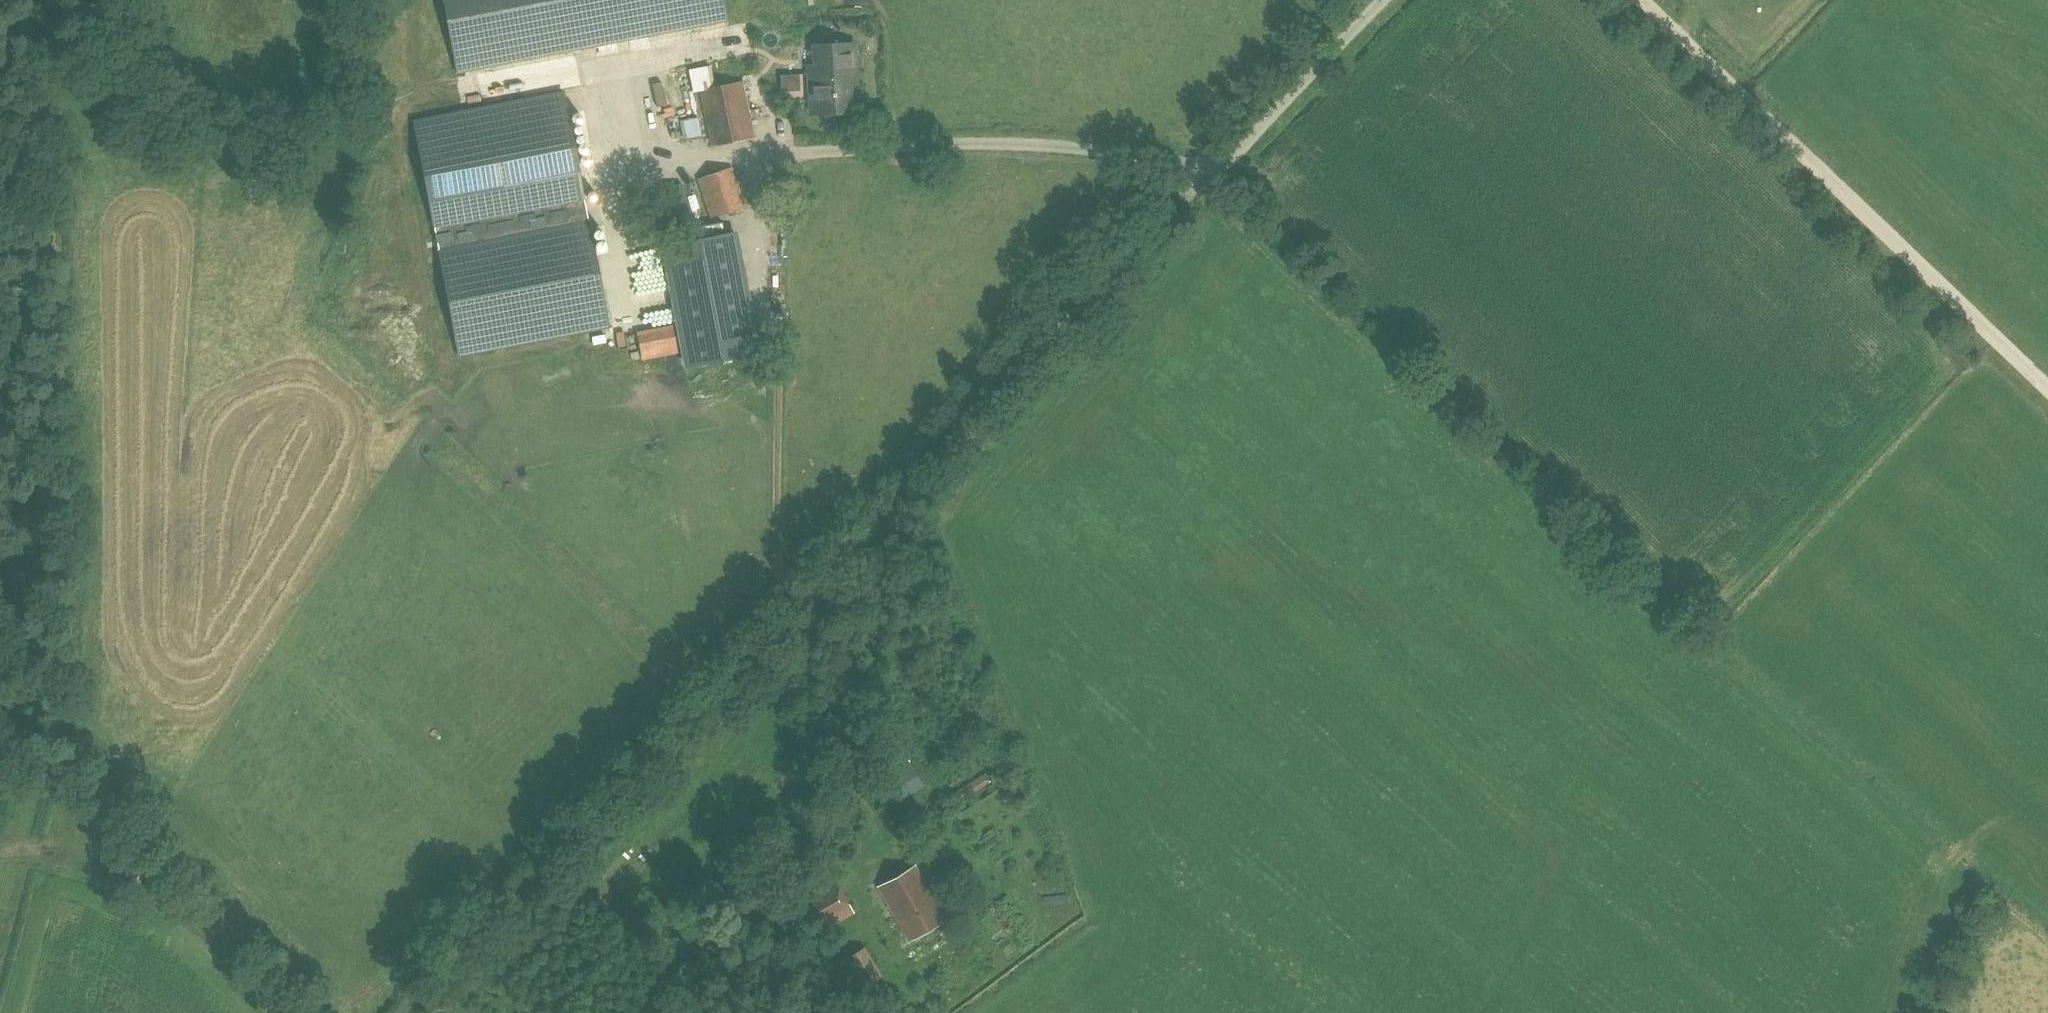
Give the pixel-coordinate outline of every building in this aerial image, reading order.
[(457,71),(726,20),(723,0),(443,0),(457,71)] [(809,74),(811,113),(851,111),(849,73),(855,73),(853,43),(813,45),(815,74),(809,74)] [(711,66),(689,69),(693,91),(701,90),(711,145),(754,138),(742,81),(715,86),(711,66)] [(780,85),(799,84),(799,71),(780,72),(780,85)] [(609,325),(608,324),(587,328),(567,224),(589,220),(564,92),(414,121),(458,354),(609,325)] [(702,138),(697,117),(695,117),(679,120),(681,130),(684,141),(702,138)] [(731,167),(698,178),(711,217),(744,206),(731,167)] [(673,242),(696,234),(681,184),(658,191),(673,242)] [(702,238),(722,234),(720,223),(699,227),(702,238)] [(664,246),(687,365),(758,352),(735,232),(664,246)] [(677,349),(672,324),(637,331),(642,356),(677,349)] [(991,780),(985,771),(953,791),(959,800),(991,780)] [(878,886),(908,940),(944,920),(914,866),(878,886)] [(833,879),(797,900),(817,933),(853,911),(833,879)] [(864,948),(849,957),(865,985),(873,979),(881,975),(864,948)] [(875,979),(865,985),(870,994),(880,988),(875,979)]
